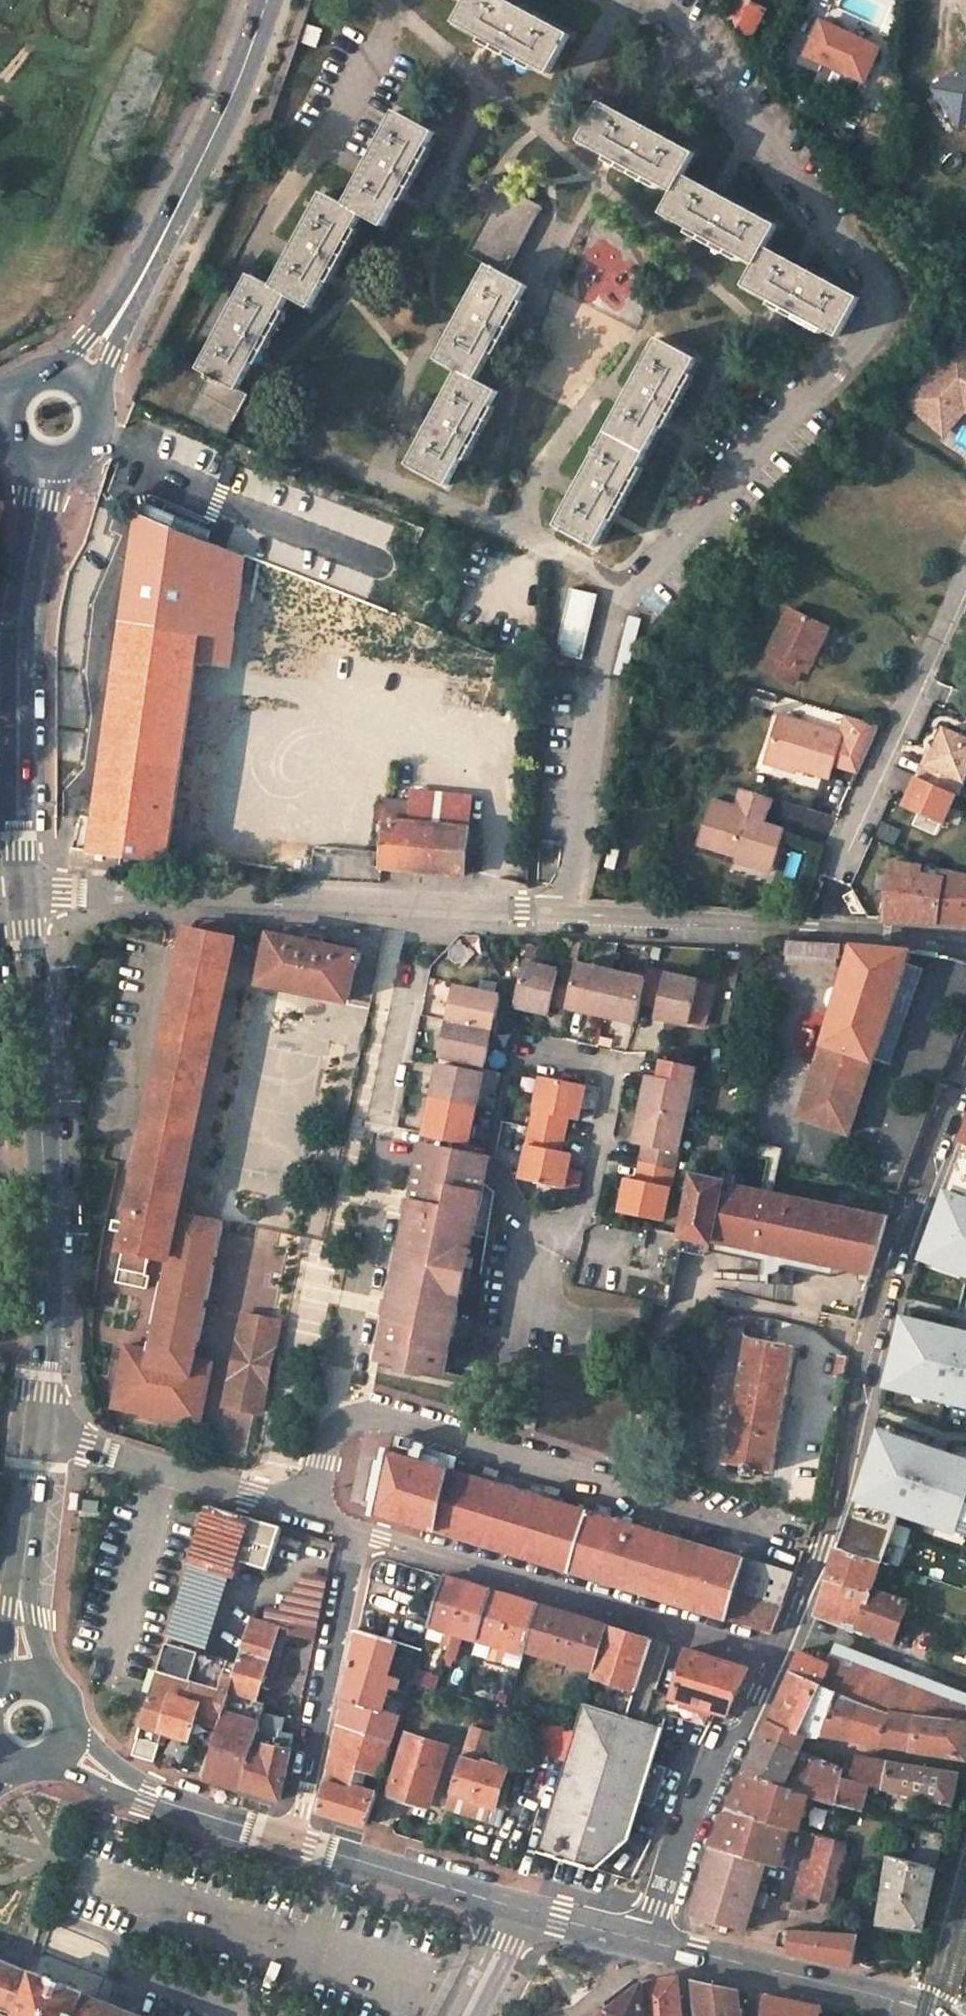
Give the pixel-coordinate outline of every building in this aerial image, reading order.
[(466,2),(455,23),(483,38),(504,50),(536,67),(549,74),(569,35),(506,0),(463,0),(466,2)] [(743,0),(736,0),(727,19),(747,44),(763,10),(743,0)] [(823,22),(807,55),(864,80),(879,47),(823,22)] [(297,41),(315,47),(322,29),(304,23),(297,41)] [(483,38),(481,43),(533,72),(536,67),(504,50),(483,38)] [(934,88),(957,120),(965,114),(965,70),(961,74),(959,71),(934,88)] [(695,153),(601,101),(579,140),(607,156),(660,184),(673,191),(662,213),(689,228),(696,231),(741,256),(756,264),(744,286),(771,301),(824,329),(838,336),(859,298),(765,246),(776,225),(683,174),(695,153)] [(210,375),(188,415),(225,435),(248,394),(238,389),(253,362),(264,342),(281,310),(288,296),(311,308),(326,281),(353,232),(354,229),(362,215),(383,227),(398,199),(426,146),(434,132),(396,112),(346,204),(323,192),(272,286),(249,274),(198,369),(210,375)] [(398,199),(402,200),(431,149),(426,146),(398,199)] [(607,156),(605,160),(657,188),(660,184),(607,156)] [(459,371),(408,464),(446,483),(461,456),(484,414),(489,404),(497,390),(476,379),(491,352),(519,301),(527,285),(506,274),(542,207),(503,186),(466,252),(488,265),(437,359),(459,371)] [(689,228),(687,232),(738,261),(741,256),(696,231),(689,228)] [(326,281),(330,284),(359,232),(354,229),(353,232),(326,281)] [(491,352),(495,354),(523,303),(519,301),(491,352)] [(771,301),(769,305),(821,333),(824,329),(771,301)] [(253,362),(257,365),(285,313),(281,310),(264,342),(253,362)] [(659,337),(556,525),(595,546),(610,518),(624,491),(638,466),(661,424),(689,373),(697,358),(659,337)] [(943,432),(965,408),(965,407),(965,354),(956,348),(908,400),(943,432)] [(661,424),(665,426),(693,375),(689,373),(661,424)] [(461,456),(466,459),(494,407),(489,404),(484,414),(461,456)] [(610,518),(614,520),(643,468),(638,466),(624,491),(610,518)] [(71,846),(69,863),(114,870),(116,864),(133,867),(135,856),(143,857),(141,868),(161,871),(163,859),(196,866),(198,856),(300,872),(304,847),(309,851),(312,851),(316,850),(319,845),(318,839),(316,836),(310,835),(306,836),(312,796),(354,802),(359,767),(317,760),(328,683),(332,654),(364,658),(360,688),(359,696),(436,707),(463,711),(487,714),(495,651),(140,514),(91,848),(71,846)] [(570,590),(557,653),(584,659),(597,596),(570,590)] [(793,683),(801,668),(812,646),(817,649),(828,629),(789,609),(761,666),(793,683)] [(807,671),(817,649),(812,646),(801,668),(807,671)] [(878,728),(845,718),(840,737),(779,717),(766,759),(829,779),(832,763),(858,772),(878,728)] [(965,772),(965,739),(939,726),(916,776),(956,794),(965,772)] [(943,822),(956,794),(916,776),(903,804),(943,822)] [(771,799),(742,790),(736,809),(711,801),(697,845),(735,857),(754,863),(756,858),(773,863),(783,832),(763,826),(745,820),(747,814),(765,819),(771,799)] [(763,826),(765,819),(747,814),(745,820),(763,826)] [(385,822),(381,865),(464,874),(470,829),(385,822)] [(754,863),(735,857),(734,862),(770,874),(773,863),(756,858),(754,863)] [(884,920),(937,923),(946,872),(897,863),(884,920)] [(965,923),(965,876),(946,872),(937,923),(965,923)] [(234,940),(189,931),(122,1249),(167,1259),(149,1352),(126,1348),(116,1397),(128,1400),(126,1409),(199,1424),(210,1371),(210,1370),(210,1369),(210,1368),(210,1367),(209,1366),(208,1365),(207,1364),(206,1364),(196,1362),(223,1221),(178,1212),(234,940)] [(360,951),(265,931),(261,945),(254,980),(350,1000),(360,951)] [(788,967),(837,970),(840,958),(843,958),(847,945),(791,941),(788,967)] [(843,958),(851,959),(855,946),(855,945),(847,945),(843,958)] [(891,1010),(910,953),(855,946),(851,959),(804,1119),(852,1135),(875,1059),(891,1010)] [(574,975),(524,964),(514,1006),(548,1014),(550,1004),(567,1007),(574,975)] [(610,974),(576,966),(574,975),(567,1007),(601,1015),(610,974)] [(704,1026),(713,988),(699,985),(699,983),(648,971),(646,981),(641,1003),(656,1007),(654,1016),(689,1024),(690,1022),(704,1026)] [(601,1015),(636,1022),(641,1003),(646,981),(610,974),(601,1015)] [(484,1061),(500,994),(457,984),(455,994),(450,1017),(448,1028),(445,1041),(443,1052),(484,1061)] [(455,994),(449,993),(444,1015),(450,1017),(455,994)] [(875,1059),(893,1065),(909,1017),(891,1010),(875,1059)] [(438,1040),(445,1041),(448,1028),(450,1017),(444,1015),(438,1040)] [(683,1117),(693,1067),(662,1061),(658,1077),(648,1075),(641,1109),(683,1117)] [(481,1073),(440,1063),(438,1073),(432,1099),(427,1123),(425,1132),(467,1141),(481,1073)] [(438,1073),(432,1072),(426,1098),(432,1099),(438,1073)] [(563,1135),(566,1118),(578,1121),(585,1086),(541,1077),(530,1128),(563,1135)] [(421,1122),(427,1123),(432,1099),(426,1098),(421,1122)] [(641,1109),(634,1144),(644,1146),(640,1163),(673,1169),(683,1117),(641,1109)] [(530,1128),(519,1179),(563,1188),(570,1153),(559,1151),(563,1135),(530,1128)] [(945,1187),(965,1195),(965,1144),(962,1142),(945,1187)] [(488,1157),(423,1144),(420,1156),(411,1201),(408,1215),(390,1301),(387,1315),(378,1358),(443,1373),(447,1350),(437,1348),(440,1334),(450,1336),(456,1307),(446,1304),(449,1292),(459,1294),(469,1250),(458,1248),(460,1235),(471,1237),(477,1208),(467,1205),(469,1191),(480,1194),(485,1171),(488,1157)] [(640,1163),(637,1180),(627,1177),(620,1212),(662,1221),(673,1169),(640,1163)] [(849,1207),(747,1187),(749,1177),(730,1173),(728,1182),(695,1176),(683,1236),(707,1241),(754,1251),(755,1251),(769,1254),(781,1256),(873,1276),(890,1216),(849,1207)] [(919,1258),(965,1276),(965,1195),(945,1187),(919,1258)] [(477,1208),(480,1194),(469,1191),(467,1205),(477,1208)] [(411,1201),(403,1199),(400,1213),(408,1215),(411,1201)] [(469,1250),(471,1237),(460,1235),(458,1248),(469,1250)] [(680,1251),(704,1255),(707,1241),(683,1236),(681,1247),(680,1251)] [(752,1263),(767,1266),(769,1254),(755,1251),(754,1251),(752,1263)] [(776,1283),(781,1256),(769,1254),(767,1266),(764,1281),(776,1283)] [(456,1307),(459,1294),(449,1292),(446,1304),(456,1307)] [(390,1301),(382,1299),(378,1314),(387,1315),(390,1301)] [(901,1313),(883,1387),(965,1407),(965,1329),(901,1313)] [(279,1323),(244,1316),(225,1405),(261,1413),(279,1323)] [(447,1350),(450,1336),(440,1334),(437,1348),(447,1350)] [(793,1348),(748,1339),(726,1463),(743,1466),(743,1470),(743,1471),(744,1473),(745,1474),(746,1475),(747,1475),(749,1475),(750,1475),(752,1474),(753,1473),(754,1472),(754,1468),(772,1471),(793,1348)] [(537,1420),(522,1416),(519,1425),(534,1430),(537,1420)] [(878,1427),(854,1498),(899,1514),(957,1533),(958,1531),(965,1508),(965,1456),(878,1427)] [(386,1450),(373,1514),(773,1634),(795,1572),(559,1502),(547,1498),(499,1484),(486,1480),(386,1450)] [(499,1484),(503,1472),(490,1468),(486,1480),(499,1484)] [(559,1502),(562,1489),(550,1485),(547,1498),(559,1502)] [(899,1514),(854,1498),(838,1547),(839,1547),(883,1562),(899,1514)] [(209,1506),(192,1562),(168,1636),(199,1646),(222,1571),(234,1575),(238,1560),(268,1570),(281,1527),(209,1506)] [(847,1623),(845,1629),(860,1634),(863,1629),(894,1641),(909,1603),(873,1590),(868,1589),(875,1568),(880,1570),(883,1562),(839,1547),(818,1611),(847,1623)] [(873,1590),(880,1570),(875,1568),(868,1589),(873,1590)] [(289,1588),(289,1590),(288,1589),(282,1609),(270,1606),(267,1606),(263,1621),(279,1627),(289,1629),(292,1620),(317,1625),(327,1578),(307,1574),(303,1573),(302,1576),(297,1590),(289,1588)] [(506,1649),(524,1655),(526,1649),(540,1604),(443,1576),(428,1626),(453,1633),(464,1636),(492,1645),(506,1649)] [(593,1668),(607,1624),(540,1604),(526,1649),(593,1668)] [(239,1663),(231,1692),(230,1693),(258,1701),(262,1684),(279,1627),(263,1621),(253,1618),(239,1663)] [(289,1632),(288,1633),(292,1633),(297,1635),(302,1636),(306,1637),(311,1638),(315,1639),(317,1627),(317,1625),(292,1620),(289,1629),(289,1632)] [(591,1676),(635,1689),(651,1637),(607,1624),(593,1668),(591,1676)] [(288,1633),(289,1632),(289,1629),(279,1627),(262,1684),(273,1687),(288,1633)] [(383,1710),(390,1689),(397,1691),(401,1678),(386,1673),(395,1642),(356,1630),(343,1698),(383,1710)] [(453,1633),(446,1657),(456,1660),(464,1636),(453,1633)] [(239,1663),(167,1641),(158,1670),(231,1692),(239,1663)] [(492,1645),(489,1659),(501,1662),(506,1649),(492,1645)] [(728,1714),(750,1666),(686,1647),(671,1696),(667,1710),(707,1722),(712,1710),(728,1714)] [(938,1696),(832,1654),(830,1659),(821,1655),(819,1661),(801,1652),(793,1670),(839,1690),(891,1713),(918,1716),(965,1721),(965,1700),(938,1696)] [(136,1738),(160,1744),(164,1732),(175,1735),(191,1739),(196,1722),(219,1729),(230,1693),(231,1692),(158,1670),(136,1738)] [(439,1678),(415,1670),(411,1682),(435,1690),(439,1678)] [(839,1690),(793,1670),(767,1727),(764,1734),(799,1750),(802,1742),(805,1735),(820,1737),(821,1735),(839,1690)] [(460,1697),(463,1685),(453,1682),(450,1694),(460,1697)] [(891,1713),(839,1690),(821,1735),(911,1750),(918,1716),(891,1713)] [(667,1710),(671,1696),(654,1691),(644,1722),(662,1727),(667,1710)] [(219,1729),(205,1776),(242,1787),(264,1712),(266,1703),(258,1701),(230,1693),(219,1729)] [(343,1698),(337,1727),(393,1744),(401,1715),(383,1710),(343,1698)] [(537,1851),(596,1869),(630,1838),(640,1801),(651,1764),(662,1727),(644,1722),(627,1716),(583,1702),(574,1732),(565,1759),(537,1851)] [(293,1734),(282,1731),(285,1717),(264,1712),(242,1787),(281,1799),(292,1747),(289,1747),(293,1734)] [(531,1727),(533,1719),(520,1715),(518,1723),(531,1727)] [(918,1716),(911,1750),(947,1755),(965,1758),(965,1721),(918,1716)] [(565,1759),(574,1732),(533,1719),(531,1727),(525,1746),(565,1759)] [(383,1775),(393,1744),(337,1727),(331,1760),(352,1766),(383,1775)] [(506,1778),(508,1768),(486,1761),(494,1735),(471,1727),(452,1790),(447,1807),(487,1820),(491,1805),(497,1807),(500,1797),(506,1778)] [(448,1746),(408,1734),(391,1791),(430,1802),(448,1746)] [(764,1734),(746,1772),(809,1795),(820,1759),(799,1750),(764,1734)] [(885,1786),(889,1762),(856,1756),(853,1771),(851,1778),(869,1783),(885,1786)] [(809,1795),(824,1801),(835,1804),(842,1769),(831,1764),(820,1759),(809,1795)] [(347,1786),(352,1766),(331,1760),(321,1812),(368,1826),(378,1793),(354,1786),(354,1788),(347,1786)] [(888,1787),(952,1803),(957,1773),(922,1767),(889,1762),(885,1786),(888,1787)] [(640,1801),(655,1806),(666,1768),(651,1764),(640,1801)] [(861,1812),(869,1783),(851,1778),(853,1771),(847,1770),(842,1769),(835,1804),(861,1812)] [(814,1834),(824,1801),(809,1795),(746,1772),(728,1811),(789,1827),(808,1832),(814,1834)] [(500,1797),(506,1799),(513,1780),(506,1778),(500,1797)] [(712,1847),(764,1862),(778,1866),(778,1863),(780,1858),(783,1849),(789,1827),(728,1811),(712,1847)] [(919,1828),(911,1860),(937,1867),(946,1836),(919,1828)] [(801,1912),(805,1908),(804,1898),(831,1904),(846,1843),(814,1834),(808,1832),(791,1901),(788,1911),(801,1912)] [(712,1847),(692,1913),(700,1916),(744,1929),(752,1903),(763,1906),(768,1891),(757,1887),(764,1862),(712,1847)] [(890,1854),(878,1922),(924,1929),(926,1916),(932,1889),(937,1867),(911,1860),(890,1854)] [(784,1900),(781,1910),(788,1911),(791,1901),(784,1900)] [(779,1934),(777,1945),(850,1965),(858,1935),(782,1930),(779,1934)] [(33,1973),(8,1963),(0,1960),(0,2015),(17,2015),(33,1973)] [(111,2004),(85,1993),(85,1992),(57,1980),(34,1971),(33,1973),(17,2015),(141,2015),(111,2004)] [(608,2015),(683,2015),(678,1977),(645,1982),(624,1997),(608,2010),(608,2015)] [(729,1988),(693,1980),(698,2015),(732,2015),(729,1988)] [(739,1991),(729,1988),(732,2015),(742,2015),(739,1991)] [(763,1995),(761,2015),(819,2015),(821,2008),(763,1995)]
